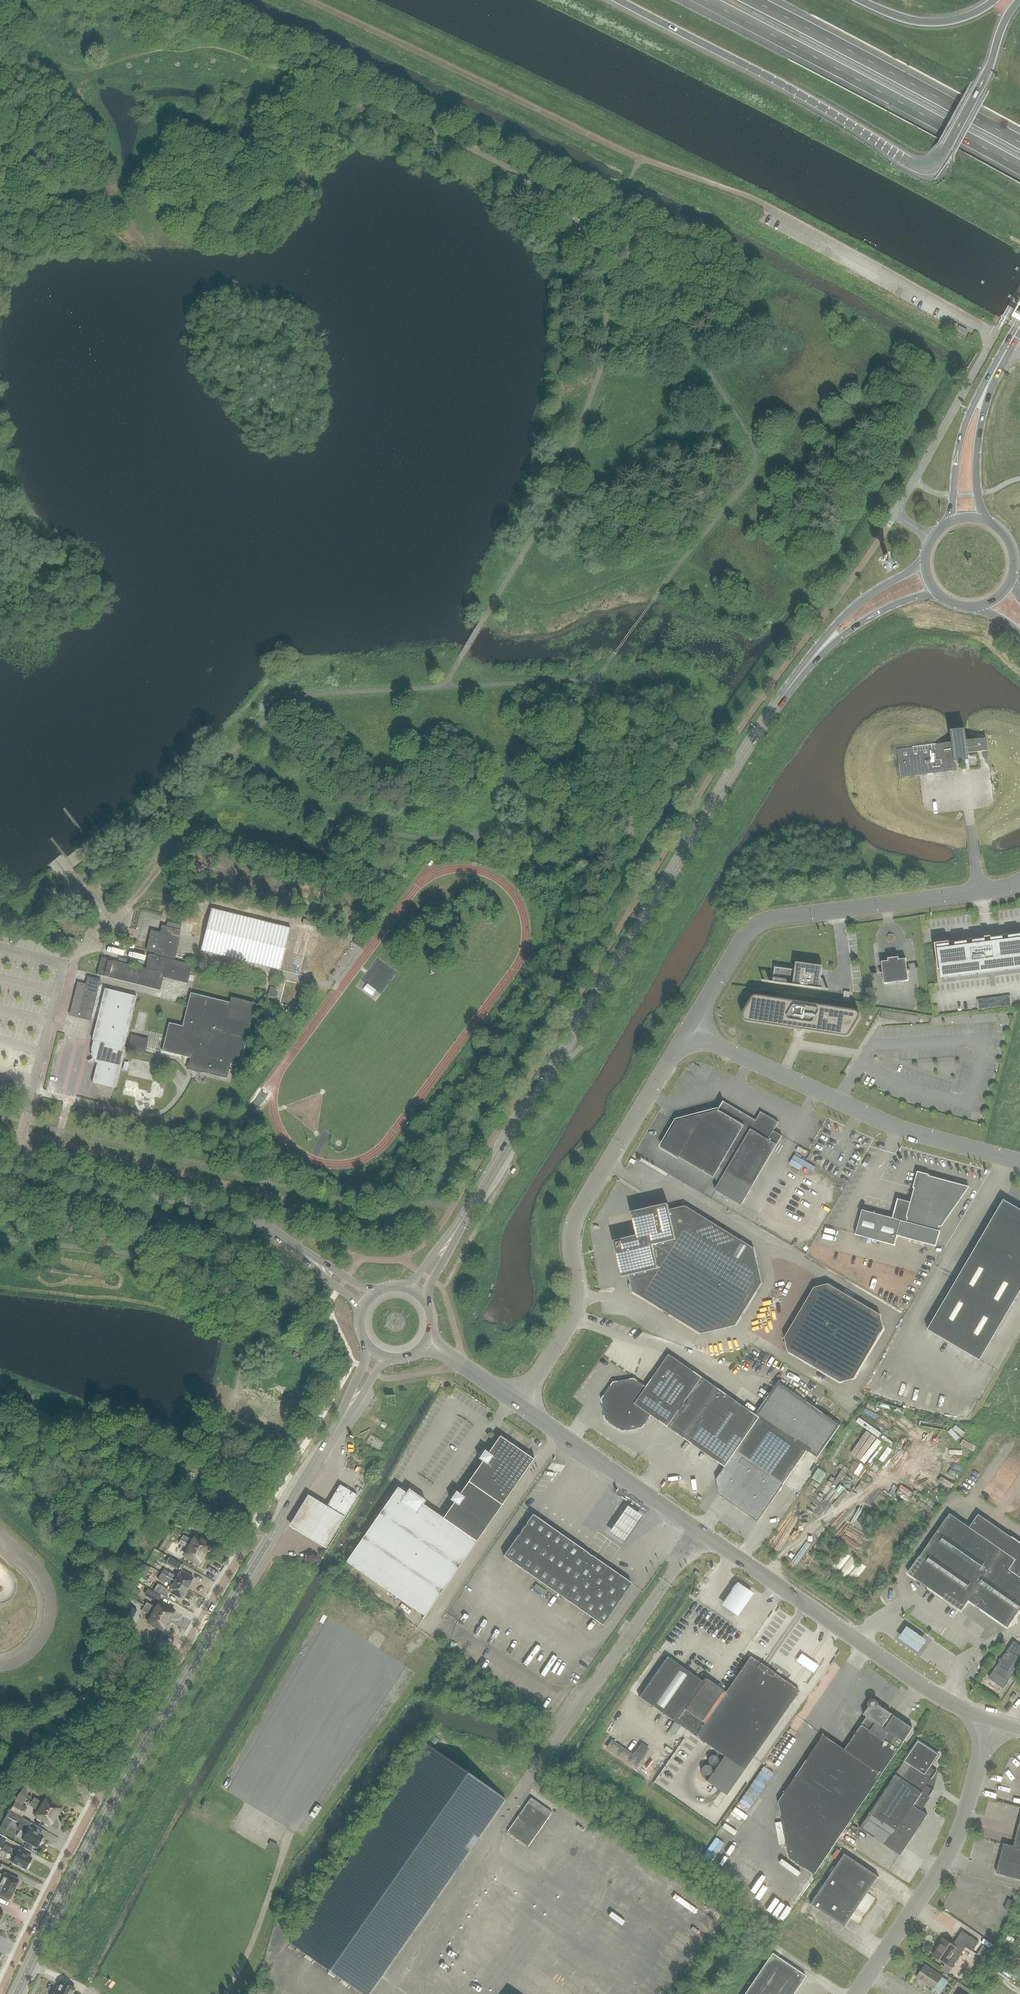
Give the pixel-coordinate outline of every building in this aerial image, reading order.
[(484,184),(486,174),(470,170),(468,181),(484,184)] [(161,243),(171,242),(171,235),(161,236),(161,243)] [(1009,305),(1019,311),(1019,299),(1014,296),(1009,305)] [(634,388),(634,377),(621,377),(621,387),(634,388)] [(626,398),(606,401),(608,411),(628,408),(626,398)] [(633,410),(612,415),(614,425),(635,420),(633,410)] [(593,433),(611,425),(607,417),(590,424),(593,433)] [(623,439),(615,443),(620,453),(628,450),(623,439)] [(509,569),(512,562),(506,560),(503,567),(509,569)] [(491,598),(498,590),(488,582),(482,590),(491,598)] [(360,682),(370,680),(368,669),(358,671),(360,682)] [(335,683),(340,676),(330,670),(325,678),(335,683)] [(338,711),(353,725),(358,719),(343,705),(338,711)] [(473,733),(479,728),(474,721),(467,727),(473,733)] [(897,749),(901,778),(957,771),(956,762),(969,761),(968,753),(988,751),(987,738),(967,740),(965,729),(951,731),(952,742),(897,749)] [(527,826),(538,825),(538,814),(527,814),(527,826)] [(136,882),(148,872),(143,866),(130,876),(136,882)] [(127,905),(121,926),(129,929),(136,908),(127,905)] [(281,970),(291,928),(212,909),(202,950),(281,970)] [(167,922),(166,927),(180,931),(181,925),(167,922)] [(147,951),(174,957),(180,931),(162,926),(160,933),(152,931),(147,951)] [(362,933),(354,943),(362,948),(369,939),(362,933)] [(1001,940),(1000,937),(975,940),(970,941),(971,945),(935,949),(939,979),(1019,968),(1019,938),(1001,940)] [(188,984),(193,965),(150,955),(147,969),(102,959),(98,976),(161,991),(164,978),(188,984)] [(882,962),(885,984),(909,981),(906,959),(899,960),(899,957),(888,959),(889,961),(882,962)] [(775,967),(773,982),(819,989),(823,966),(796,962),(795,970),(775,967)] [(71,1014),(79,1016),(91,1019),(101,981),(89,978),(87,985),(79,983),(72,1010),(71,1014)] [(368,984),(363,989),(372,996),(376,990),(368,984)] [(270,987),(268,997),(276,999),(278,992),(276,991),(277,988),(270,987)] [(125,1047),(129,1031),(138,997),(106,989),(92,1039),(93,1040),(90,1050),(92,1051),(91,1054),(96,1062),(98,1063),(92,1082),(115,1089),(126,1048),(125,1047)] [(231,997),(230,1003),(191,993),(183,1026),(169,1023),(162,1051),(190,1058),(188,1068),(227,1078),(230,1064),(240,1067),(256,1003),(231,997)] [(743,1015),(743,1016),(743,1017),(743,1018),(744,1018),(744,1019),(745,1019),(745,1020),(746,1020),(747,1021),(795,1028),(797,1029),(797,1030),(797,1031),(798,1031),(799,1032),(800,1032),(801,1032),(801,1031),(802,1030),(811,1031),(845,1036),(846,1036),(847,1036),(848,1036),(849,1035),(850,1035),(850,1034),(851,1034),(851,1033),(859,1019),(860,1019),(860,1018),(860,1017),(860,1016),(860,1015),(860,1014),(860,1013),(859,1013),(859,1012),(858,1012),(858,1011),(857,1011),(856,1011),(856,1010),(758,995),(757,995),(756,995),(756,996),(755,996),(754,996),(754,997),(753,997),(753,998),(752,998),(744,1012),(743,1012),(743,1013),(743,1014),(743,1015)] [(1009,996),(977,1000),(978,1010),(1010,1005),(1009,996)] [(882,1011),(881,1019),(907,1022),(908,1015),(882,1011)] [(144,1057),(149,1040),(132,1035),(128,1053),(144,1057)] [(677,1121),(662,1147),(714,1177),(720,1181),(715,1190),(742,1205),(752,1188),(782,1136),(774,1131),(779,1122),(761,1112),(756,1120),(724,1102),(724,1101),(723,1101),(718,1110),(677,1121)] [(804,1169),(809,1160),(797,1154),(792,1163),(804,1169)] [(942,1227),(969,1187),(929,1176),(930,1175),(918,1171),(913,1188),(915,1188),(911,1202),(899,1199),(893,1218),(863,1210),(856,1235),(895,1245),(898,1236),(936,1246),(940,1231),(938,1230),(939,1226),(942,1227)] [(634,1292),(683,1322),(702,1334),(737,1326),(763,1283),(755,1249),(687,1206),(671,1210),(669,1204),(633,1212),(638,1236),(615,1241),(624,1278),(630,1276),(634,1292)] [(986,1225),(925,1329),(977,1360),(1019,1286),(1019,1222),(998,1209),(988,1226),(986,1225)] [(815,1288),(785,1338),(788,1352),(841,1383),(855,1379),(884,1329),(881,1315),(828,1284),(815,1288)] [(614,1382),(602,1399),(606,1420),(623,1432),(644,1428),(652,1416),(726,1467),(717,1480),(720,1495),(758,1522),(807,1452),(818,1459),(841,1425),(779,1382),(756,1415),(670,1355),(647,1387),(635,1379),(614,1382)] [(468,1482),(502,1505),(534,1458),(534,1457),(533,1459),(497,1440),(488,1453),(485,1450),(479,1459),(482,1461),(468,1482)] [(476,1541),(502,1505),(468,1482),(460,1494),(456,1491),(450,1500),(454,1502),(443,1518),(476,1541)] [(327,1507),(344,1518),(357,1496),(340,1485),(327,1507)] [(423,1504),(426,1500),(409,1489),(406,1493),(398,1487),(345,1561),(423,1615),(422,1617),(423,1617),(476,1541),(443,1518),(423,1504)] [(643,1513),(628,1503),(610,1530),(626,1540),(643,1513)] [(979,1515),(970,1528),(950,1514),(908,1574),(961,1611),(968,1601),(1008,1628),(1019,1611),(1019,1543),(979,1515)] [(532,1515),(503,1557),(602,1625),(631,1584),(532,1515)] [(190,1525),(182,1520),(178,1525),(187,1530),(190,1525)] [(209,1552),(213,1545),(196,1535),(192,1541),(183,1535),(180,1539),(205,1554),(207,1551),(209,1552)] [(199,1565),(205,1554),(180,1539),(178,1544),(187,1549),(184,1555),(192,1559),(191,1561),(199,1565)] [(179,1570),(181,1565),(173,1560),(170,1565),(179,1570)] [(156,1575),(158,1569),(152,1566),(149,1572),(156,1575)] [(858,1568),(848,1577),(852,1582),(862,1573),(858,1568)] [(166,1576),(187,1588),(193,1578),(181,1571),(178,1577),(169,1572),(166,1576)] [(187,1588),(166,1576),(161,1573),(158,1579),(165,1583),(166,1581),(173,1585),(169,1592),(181,1599),(187,1588)] [(753,1591),(735,1579),(720,1602),(738,1614),(753,1591)] [(169,1590),(157,1584),(153,1590),(165,1597),(169,1590)] [(135,1587),(132,1594),(138,1597),(141,1590),(135,1587)] [(160,1595),(148,1588),(144,1594),(156,1602),(160,1595)] [(692,1596),(696,1599),(700,1593),(695,1590),(692,1596)] [(168,1621),(174,1611),(159,1602),(155,1610),(152,1608),(153,1606),(146,1602),(143,1607),(168,1621)] [(137,1609),(129,1605),(123,1615),(131,1620),(137,1609)] [(163,1631),(168,1621),(143,1607),(141,1611),(151,1616),(148,1622),(163,1631)] [(908,1626),(900,1637),(917,1649),(925,1638),(908,1626)] [(521,1653),(527,1640),(523,1638),(517,1651),(521,1653)] [(1014,1642),(993,1672),(1009,1682),(1019,1666),(1019,1646),(1014,1642)] [(708,1746),(724,1756),(707,1781),(727,1795),(800,1691),(764,1666),(751,1657),(726,1692),(706,1678),(703,1682),(667,1657),(639,1697),(674,1722),(681,1726),(708,1746)] [(902,1741),(912,1727),(879,1705),(879,1703),(877,1702),(875,1700),(873,1700),(871,1701),(869,1703),(869,1705),(870,1707),(864,1715),(867,1717),(845,1750),(824,1735),(779,1802),(790,1858),(815,1875),(899,1750),(905,1742),(902,1741)] [(674,1722),(668,1731),(674,1735),(681,1726),(674,1722)] [(612,1740),(607,1748),(636,1768),(641,1760),(649,1749),(641,1744),(636,1751),(632,1754),(612,1740)] [(860,1828),(887,1846),(901,1856),(928,1815),(920,1810),(933,1790),(928,1786),(937,1773),(930,1768),(938,1756),(918,1743),(904,1763),(896,1776),(869,1815),(860,1828)] [(442,1888),(504,1800),(428,1746),(290,1943),(363,1993),(368,1993),(442,1888)] [(40,1791),(44,1785),(31,1777),(28,1783),(40,1791)] [(56,1816),(62,1805),(47,1797),(44,1803),(34,1797),(32,1801),(56,1816)] [(531,1798),(507,1832),(528,1846),(552,1812),(531,1798)] [(12,1812),(13,1812),(22,1818),(28,1808),(16,1801),(11,1811),(12,1812)] [(50,1826),(56,1816),(32,1801),(29,1805),(39,1811),(35,1817),(50,1826)] [(9,1810),(2,1822),(8,1826),(12,1819),(10,1818),(9,1818),(12,1812),(11,1811),(9,1810)] [(32,1823),(22,1818),(13,1812),(10,1818),(12,1819),(20,1823),(17,1828),(26,1833),(22,1839),(37,1847),(38,1846),(39,1845),(41,1842),(40,1841),(43,1836),(29,1828),(32,1823)] [(1014,1846),(1004,1843),(997,1873),(1019,1879),(1019,1822),(1014,1846)] [(32,1858),(28,1856),(5,1844),(2,1850),(16,1857),(13,1862),(26,1869),(32,1858)] [(845,1853),(811,1904),(845,1927),(850,1919),(867,1893),(879,1876),(845,1853)] [(14,1890),(16,1886),(17,1887),(19,1882),(18,1881),(19,1880),(5,1874),(5,1875),(0,1873),(0,1883),(14,1890)] [(14,1890),(0,1883),(0,1895),(9,1900),(10,1899),(11,1899),(13,1895),(12,1894),(14,1890)] [(1008,1899),(1004,1909),(1009,1911),(1014,1901),(1008,1899)] [(979,1942),(972,1937),(962,1931),(953,1944),(943,1937),(939,1943),(941,1944),(933,1955),(946,1964),(943,1968),(949,1973),(966,1947),(973,1951),(979,1942)] [(806,1976),(772,1953),(745,1993),(794,1993),(806,1976)] [(934,1989),(942,1976),(925,1965),(917,1977),(934,1989)] [(55,1991),(61,1993),(73,1993),(72,1993),(75,1988),(60,1981),(55,1991)]
